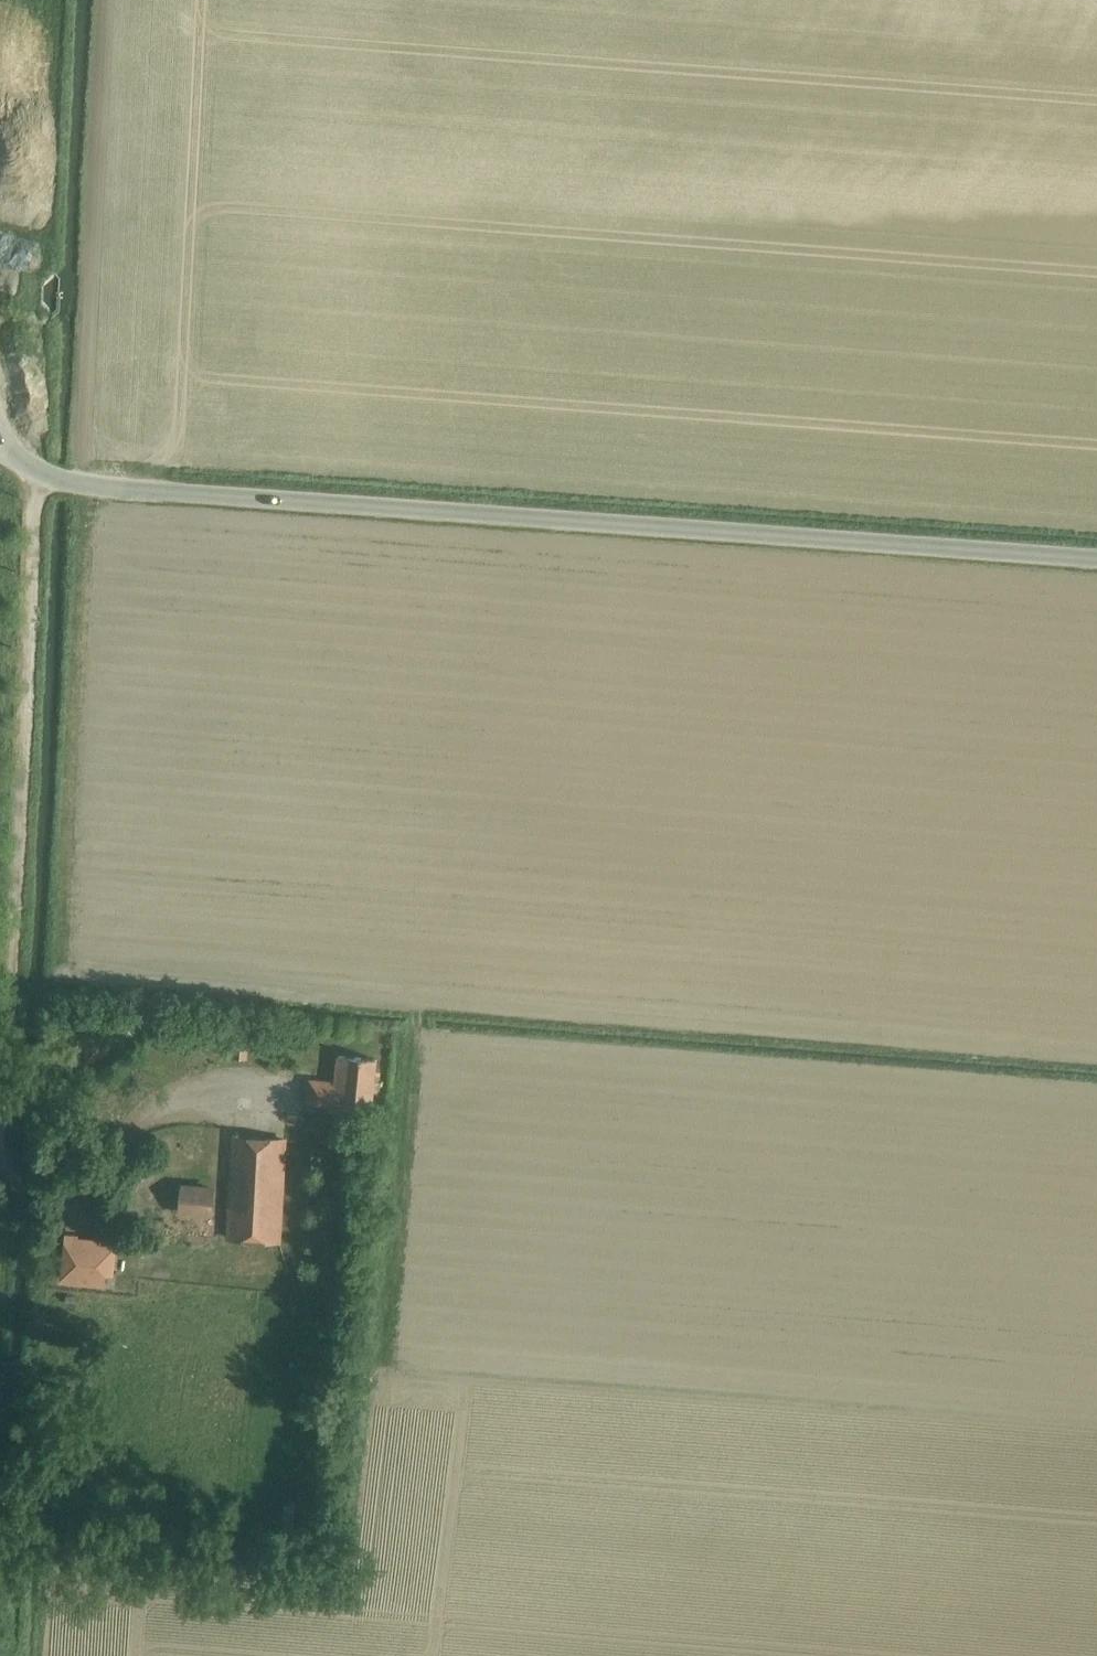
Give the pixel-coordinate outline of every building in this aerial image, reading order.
[(235,1038),(233,1058),(248,1059),(249,1039),(235,1038)] [(337,1080),(309,1078),(307,1104),(343,1106),(343,1104),(348,1105),(347,1111),(356,1112),(356,1105),(373,1106),(375,1081),(377,1059),(339,1055),(337,1080)] [(285,1137),(235,1133),(229,1237),(279,1240),(285,1137)] [(181,1181),(179,1214),(214,1216),(216,1183),(181,1181)] [(60,1282),(61,1282),(106,1286),(108,1277),(111,1277),(115,1277),(118,1241),(79,1237),(79,1234),(65,1232),(61,1272),(60,1282)] [(134,1244),(133,1255),(141,1256),(142,1245),(134,1244)]
